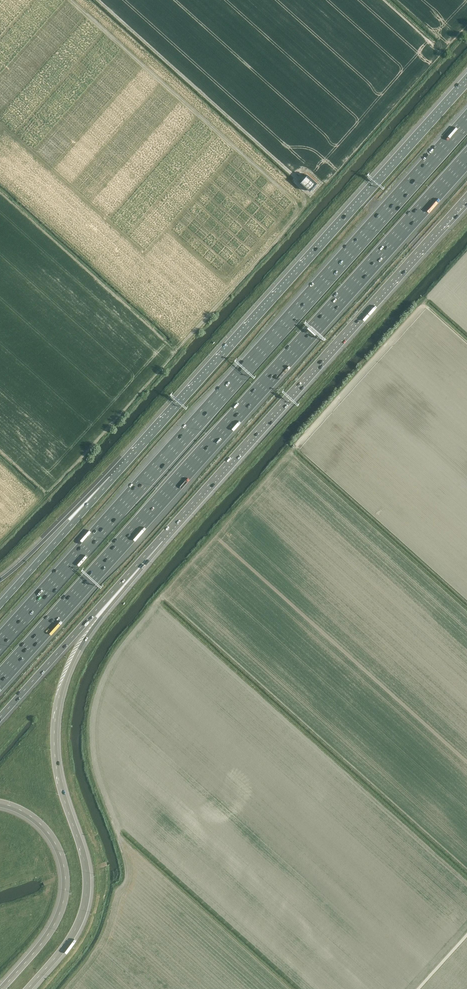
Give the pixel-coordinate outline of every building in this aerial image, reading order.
[(310,190),(316,183),(307,175),(301,182),(310,190)]
